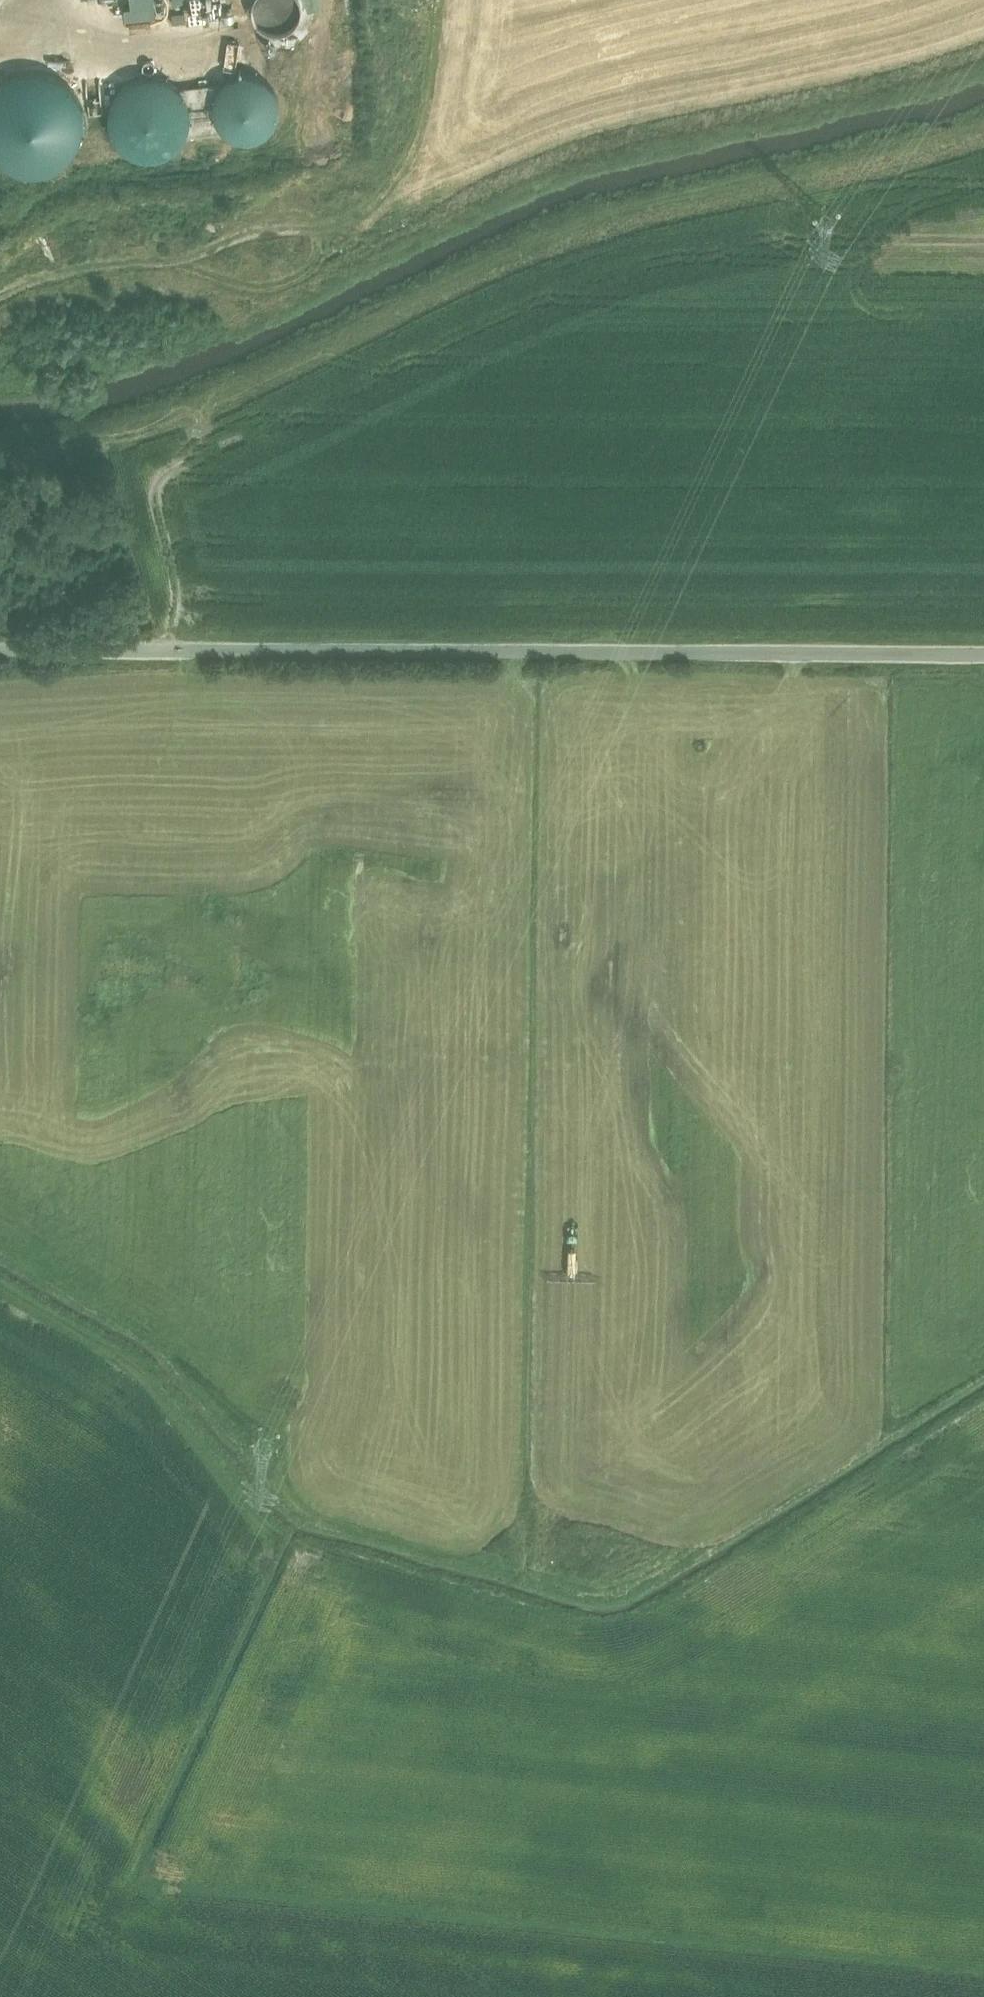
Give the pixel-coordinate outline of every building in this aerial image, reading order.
[(126,17),(157,13),(155,0),(131,0),(132,3),(124,4),(126,17)] [(303,3),(302,0),(254,0),(253,4),(255,14),(261,22),(269,27),(279,29),(288,27),(296,21),(301,13),(303,3)] [(218,7),(206,9),(207,18),(219,17),(218,7)] [(46,169),(61,161),(73,149),(80,134),(82,117),(78,100),(69,85),(56,74),(40,68),(23,68),(7,73),(0,78),(0,161),(12,168),(29,171),(46,169)] [(219,82),(214,89),(212,104),(217,120),(228,132),(244,137),(253,136),(266,130),(276,119),(280,109),(279,95),(278,90),(268,77),(258,71),(252,69),(241,69),(232,71),(222,78),(219,82)] [(187,123),(189,112),(186,98),(179,86),(164,74),(144,70),(133,72),(117,80),(106,95),(103,105),(104,125),(110,137),(115,143),(121,148),(135,154),(151,155),(165,151),(174,145),(182,136),(187,123)] [(219,82),(179,86),(186,98),(189,112),(187,123),(182,136),(228,132),(217,120),(212,104),(214,89),(219,82)]
